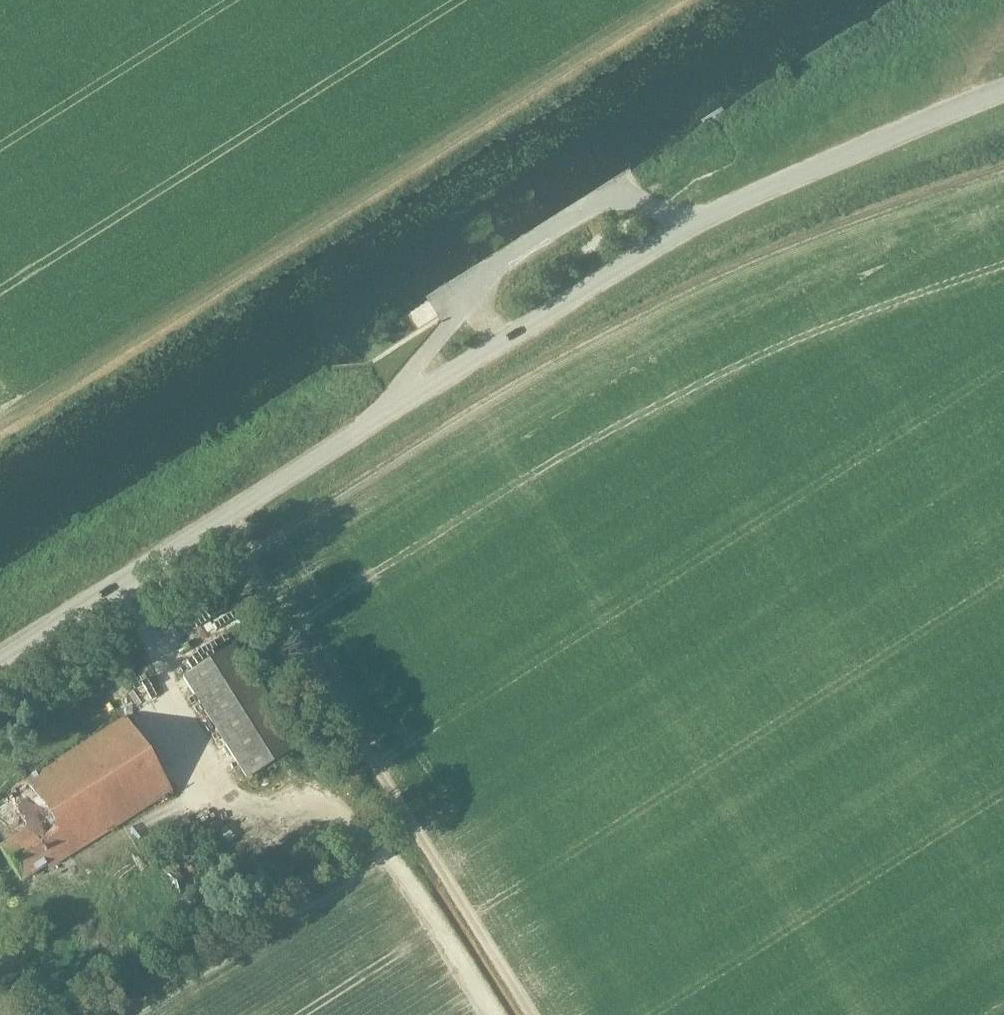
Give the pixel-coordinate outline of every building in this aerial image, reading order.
[(246,779),(298,747),(234,644),(182,677),(246,779)] [(6,793),(28,829),(0,847),(0,849),(20,880),(46,864),(48,868),(170,792),(124,719),(6,793)] [(183,902),(229,873),(207,838),(161,867),(183,902)]
